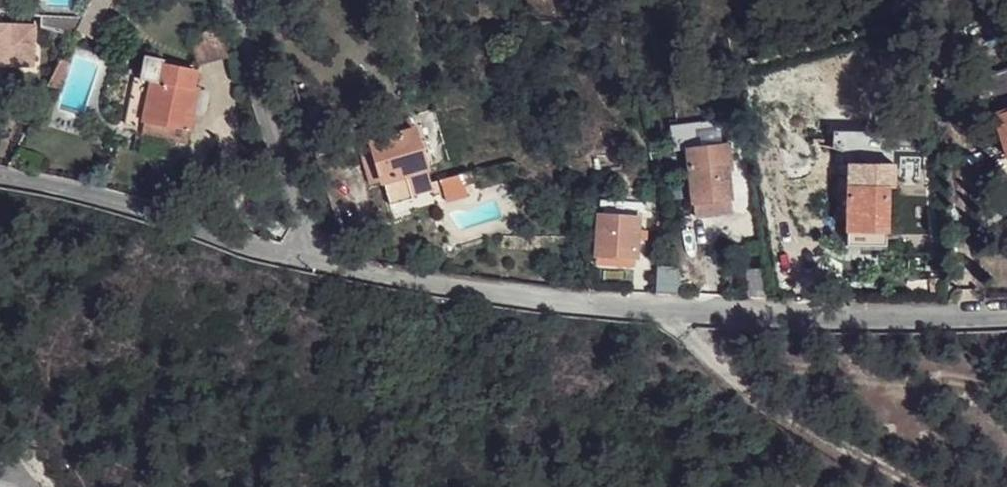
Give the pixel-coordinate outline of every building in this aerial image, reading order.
[(0,25),(0,65),(26,68),(30,28),(0,25)] [(142,80),(153,82),(155,76),(160,77),(164,68),(165,62),(147,59),(142,80)] [(165,62),(164,68),(179,71),(181,65),(165,62)] [(145,120),(190,131),(199,93),(193,90),(196,75),(179,71),(164,68),(160,77),(155,76),(153,82),(151,92),(145,120)] [(994,115),(1006,154),(1006,70),(956,87),(969,123),(994,115)] [(202,75),(196,75),(193,90),(199,93),(202,75)] [(140,89),(151,92),(153,82),(142,80),(140,89)] [(371,142),(371,143),(383,181),(391,206),(413,199),(412,196),(433,189),(414,129),(413,129),(409,117),(391,123),(395,134),(371,142)] [(186,145),(190,131),(145,120),(142,135),(186,145)] [(688,150),(694,204),(731,200),(728,172),(733,171),(727,120),(671,126),(673,151),(688,150)] [(371,143),(359,147),(370,185),(383,181),(371,143)] [(848,163),(847,233),(889,233),(890,164),(848,163)] [(462,174),(441,179),(446,202),(468,197),(462,174)] [(731,200),(694,204),(695,218),(733,214),(731,200)] [(599,214),(596,256),(635,259),(638,217),(599,214)] [(635,259),(596,256),(596,265),(635,267),(635,259)]
